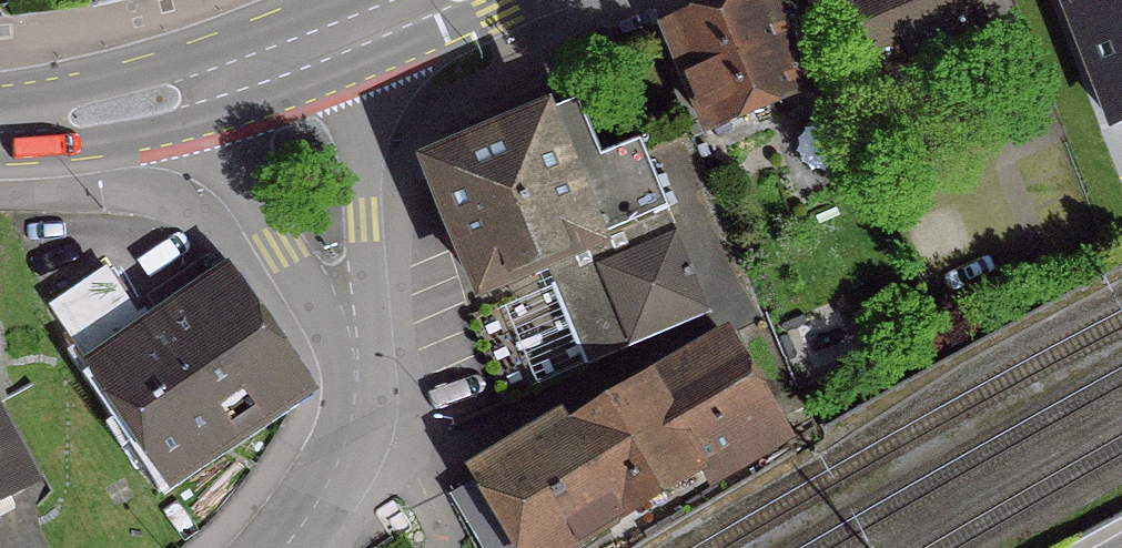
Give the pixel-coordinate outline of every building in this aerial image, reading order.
[(664,29),(707,131),(799,93),(761,0),(732,0),(664,29)] [(907,168),(974,139),(937,54),(983,34),(968,0),(834,0),(907,168)] [(1108,128),(1121,123),(1121,0),(1059,0),(1108,128)] [(592,162),(570,107),(424,167),(476,292),(541,265),(583,367),(706,316),(635,144),(592,162)] [(130,317),(99,270),(44,308),(75,355),(130,317)] [(224,284),(92,374),(88,377),(156,478),(295,385),(224,284)] [(720,339),(565,430),(614,519),(600,527),(613,547),(632,547),(789,455),(720,339)] [(560,421),(471,474),(515,547),(565,547),(600,527),(614,519),(565,430),(560,421)] [(23,487),(0,444),(0,500),(23,487)]
